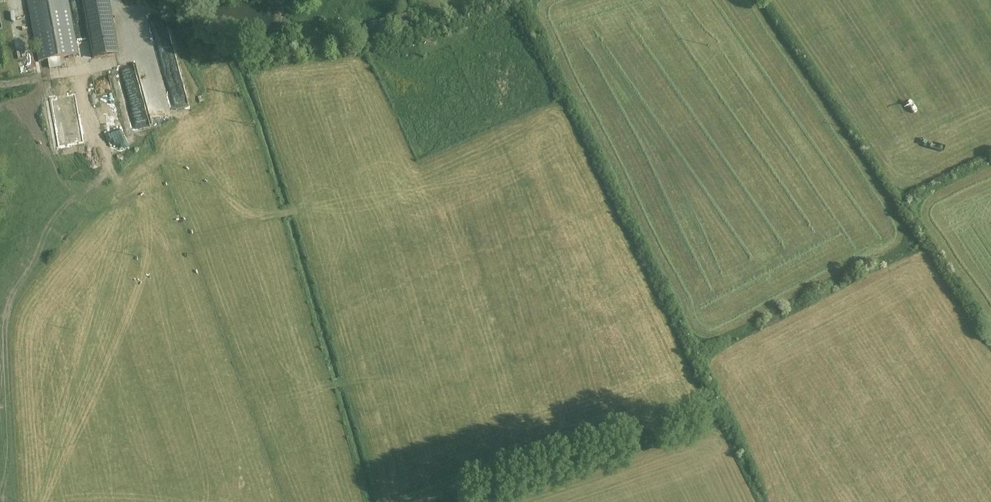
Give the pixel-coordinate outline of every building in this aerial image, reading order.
[(38,62),(78,55),(68,0),(27,0),(38,62)] [(93,58),(118,53),(108,0),(83,0),(93,58)] [(161,70),(177,66),(168,30),(152,34),(161,70)]
